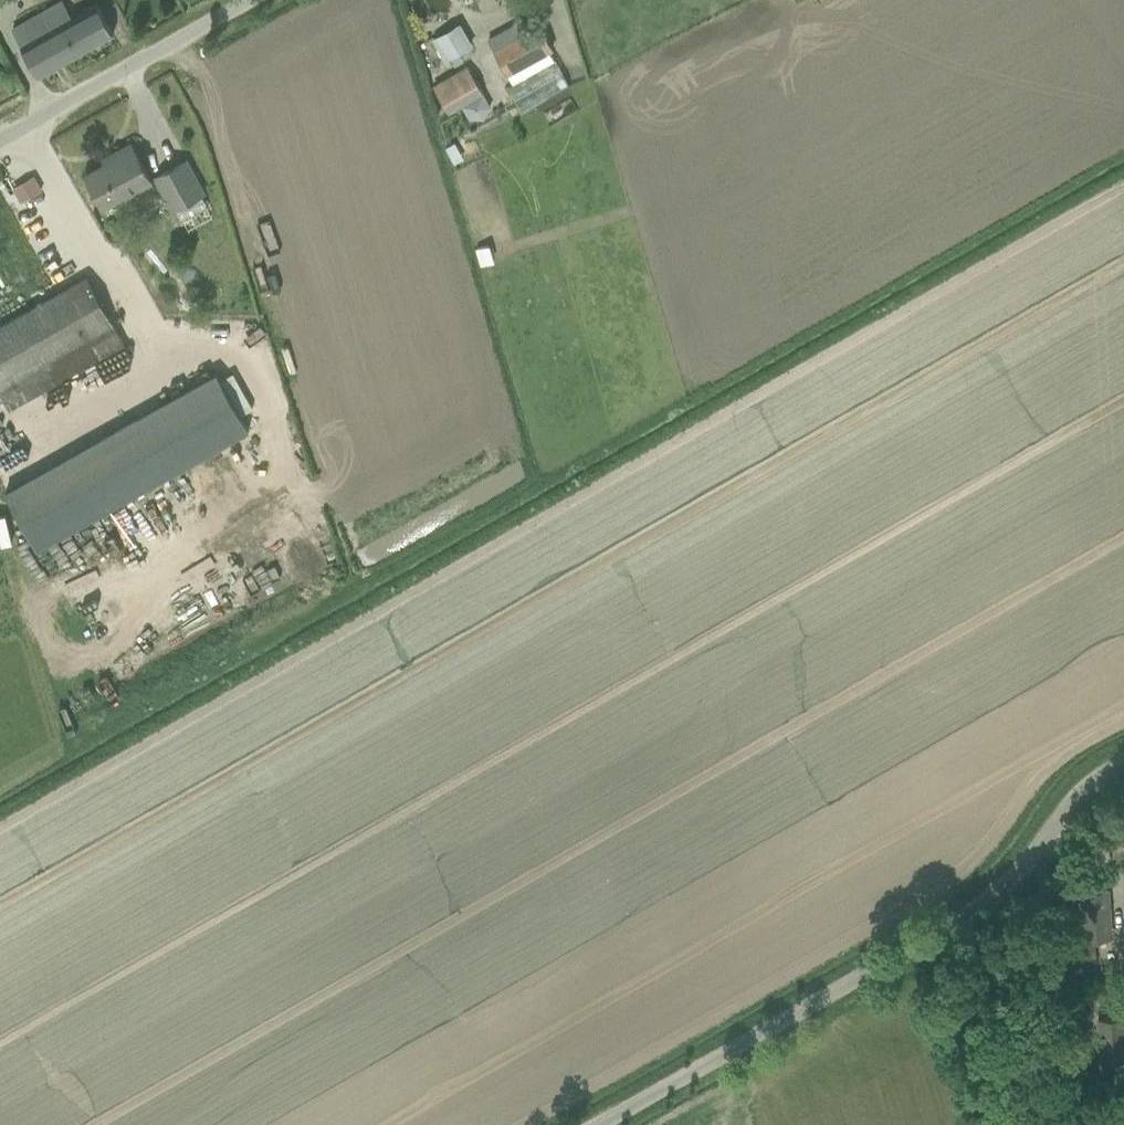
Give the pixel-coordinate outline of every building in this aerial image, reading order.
[(114,34),(98,2),(72,16),(63,0),(61,0),(13,26),(39,75),(114,34)] [(433,36),(445,60),(475,44),(463,21),(433,36)] [(542,23),(495,49),(510,75),(555,49),(542,23)] [(469,64),(435,83),(448,109),(483,89),(469,64)] [(118,157),(86,175),(103,205),(151,179),(132,144),(116,152),(118,157)] [(156,177),(166,196),(174,210),(205,194),(187,160),(156,177)] [(35,175),(13,187),(21,202),(43,190),(35,175)] [(481,265),(495,261),(490,244),(476,248),(481,265)] [(125,344),(87,277),(0,326),(0,388),(89,338),(100,358),(125,344)] [(229,377),(4,481),(33,542),(258,438),(229,377)] [(1082,891),(1085,937),(1097,937),(1111,936),(1108,890),(1082,891)] [(1075,940),(1077,963),(1077,964),(1084,963),(1084,970),(1093,969),(1093,962),(1097,962),(1096,938),(1075,940)] [(1123,1058),(1123,1016),(1099,1018),(1102,1060),(1123,1058)] [(1098,1070),(1084,1070),(1085,1085),(1099,1085),(1098,1070)]
